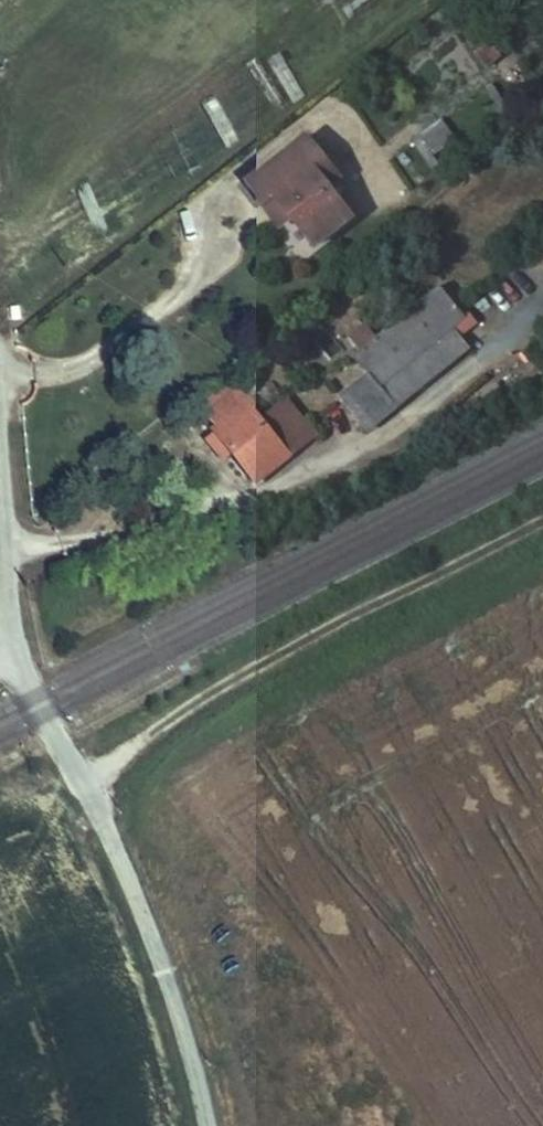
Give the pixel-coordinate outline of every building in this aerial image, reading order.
[(470,41),(481,63),(507,51),(496,29),(470,41)] [(440,114),(415,133),(431,154),(457,134),(440,114)] [(289,224),(314,255),(335,239),(325,227),(343,213),(327,195),(337,186),(304,146),(246,193),(278,233),(289,224)] [(353,225),(343,213),(325,227),(335,239),(353,225)] [(456,328),(472,315),(444,283),(346,361),(356,373),(334,391),(368,433),(473,348),(456,328)] [(314,436),(262,377),(241,396),(293,455),(314,436)] [(293,455),(241,396),(213,419),(219,428),(214,433),(257,486),(293,455)]
